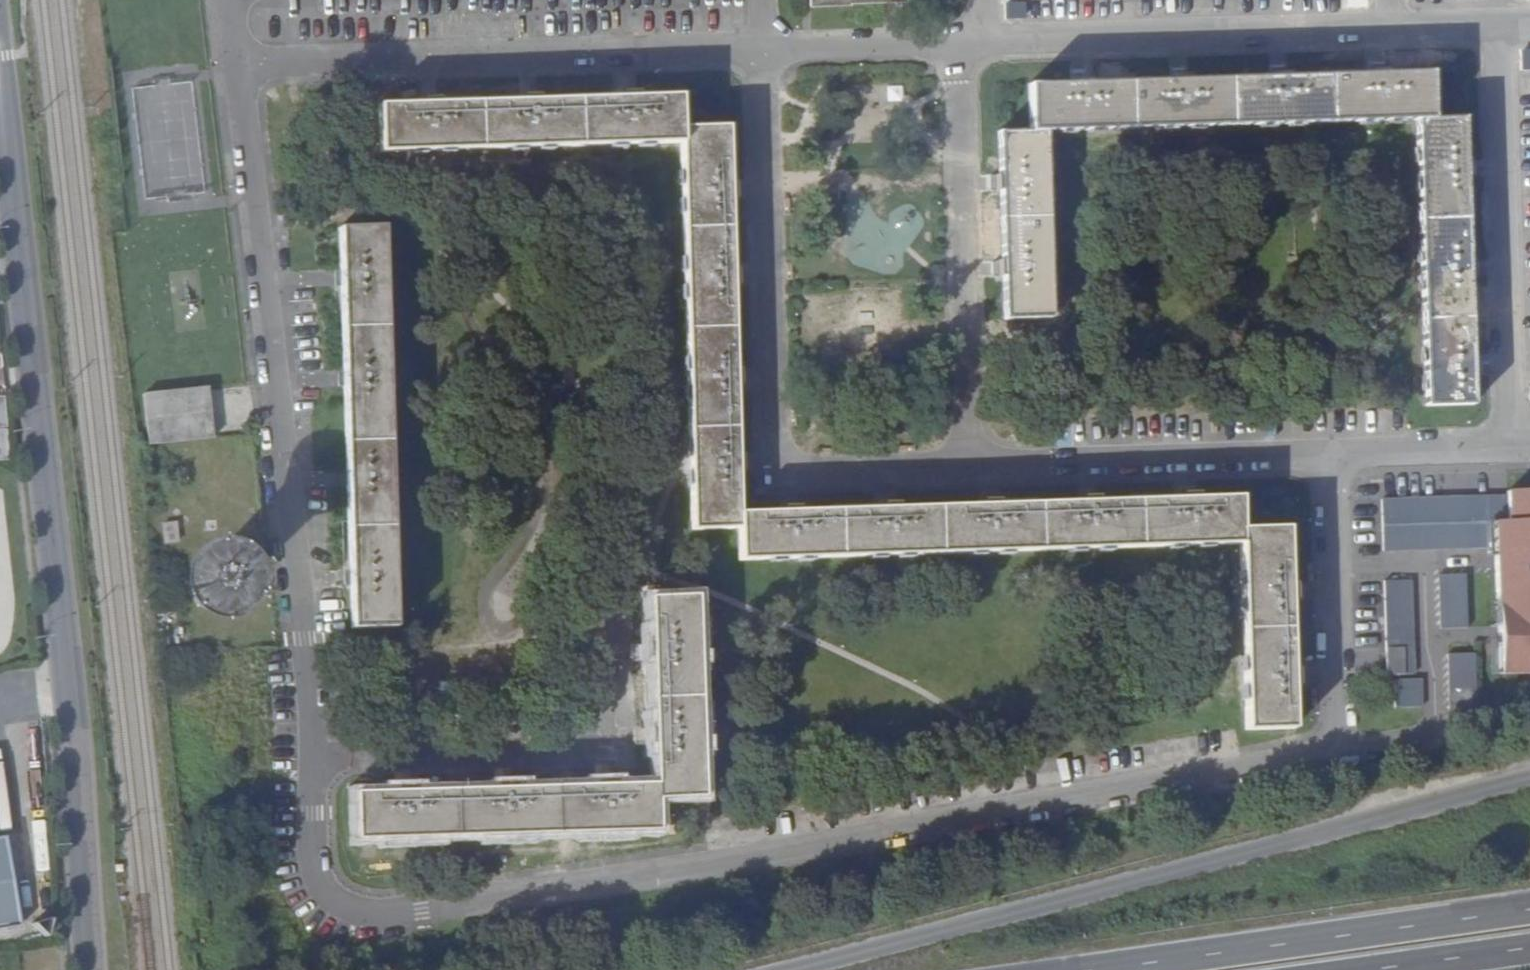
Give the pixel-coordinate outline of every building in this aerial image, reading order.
[(1045,134),(1417,122),(1419,198),(1466,197),(1464,121),(1432,122),(1431,75),(1389,75),(1389,71),(1373,73),(1373,77),(1289,80),(1289,75),(1274,75),(1273,80),(1190,83),(1189,77),(1173,78),(1173,84),(1091,87),(1090,81),(1074,81),(1074,87),(1030,89),(1031,134),(998,135),(1000,210),(1046,209),(1045,134)] [(686,148),(687,218),(733,217),(731,130),(685,131),(684,100),(641,101),(641,96),(625,96),(624,102),(541,104),(540,98),(523,99),(524,105),(441,107),(441,101),(426,101),(426,107),(383,108),(384,154),(686,148)] [(1470,404),(1466,197),(1419,198),(1421,404),(1470,404)] [(1049,377),(1046,209),(1000,210),(1005,378),(1049,377)] [(744,512),(733,217),(687,218),(697,532),(744,530),(746,562),(1256,541),(1262,723),(1309,720),(1302,522),(1252,522),(1251,494),(744,512)] [(395,485),(386,239),(341,240),(356,640),(399,638),(395,485)] [(233,446),(230,394),(162,396),(164,448),(233,446)] [(1406,497),(1407,548),(1521,541),(1529,670),(1529,490),(1406,497)] [(161,540),(175,541),(176,522),(162,521),(161,540)] [(1485,622),(1483,570),(1457,571),(1458,623),(1485,622)] [(239,584),(232,576),(223,573),(214,575),(206,581),(202,593),(205,602),(212,609),(221,612),(231,610),(239,602),(242,593),(239,584)] [(1431,667),(1428,576),(1401,577),(1404,668),(1431,667)] [(708,811),(703,605),(651,607),(656,795),(360,809),(364,856),(658,841),(657,813),(708,811)] [(1495,712),(1493,647),(1466,648),(1468,713),(1495,712)] [(1440,699),(1439,672),(1412,673),(1413,699),(1440,699)] [(11,848),(0,850),(0,943),(26,939),(11,848)]
